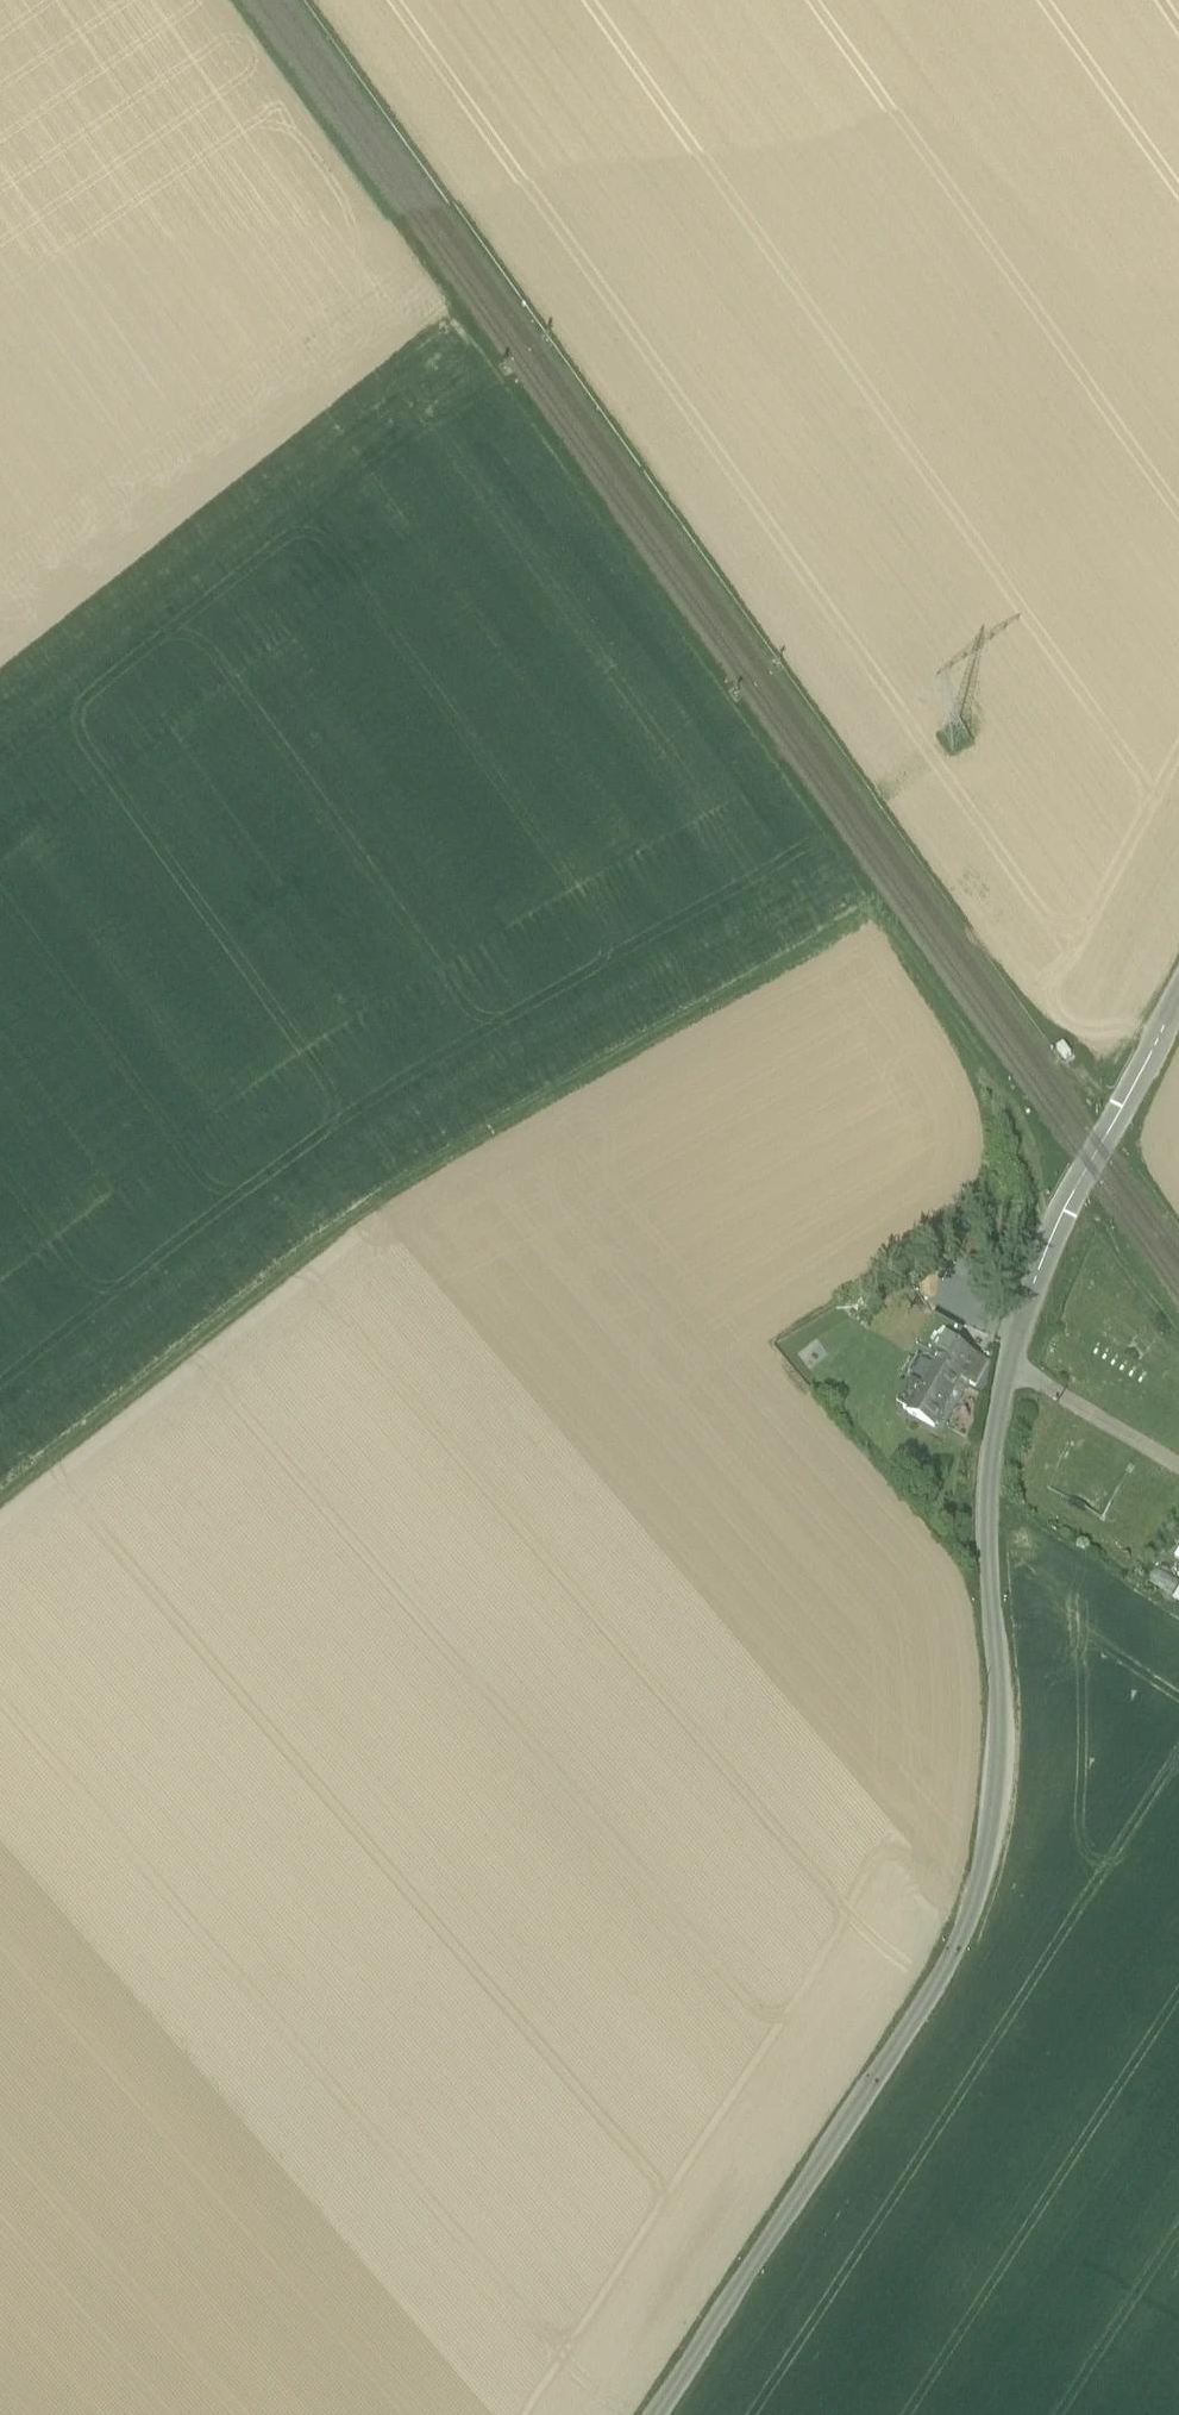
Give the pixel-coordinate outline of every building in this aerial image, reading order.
[(949,1341),(906,1415),(932,1430),(961,1381),(974,1388),(988,1364),(949,1341)]
